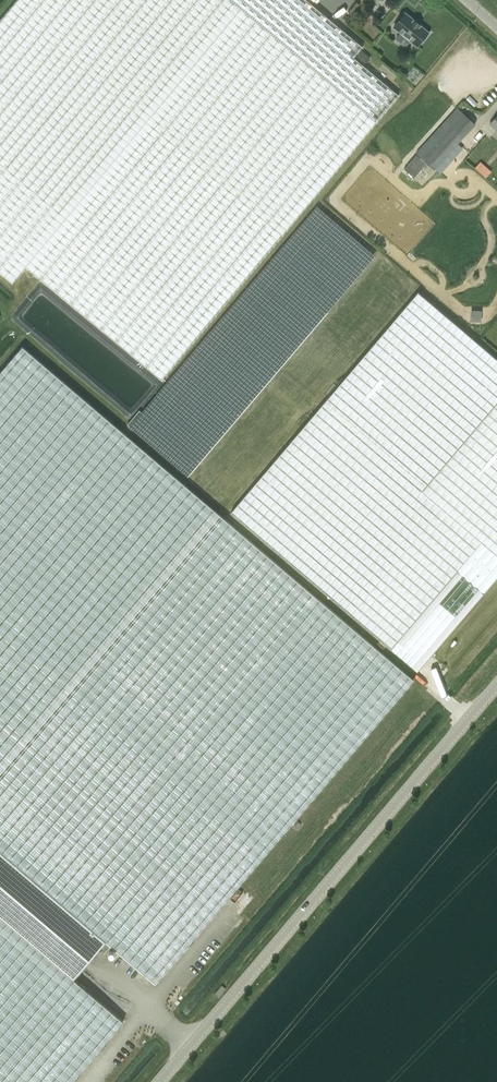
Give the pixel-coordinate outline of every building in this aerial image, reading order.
[(0,19),(0,274),(11,283),(24,267),(40,280),(160,380),(398,96),(353,58),(361,47),(305,0),(16,0),(0,19)] [(394,27),(417,47),(428,33),(420,26),(414,20),(413,21),(405,13),(394,27)] [(476,124),(457,107),(416,153),(435,170),(476,124)] [(481,161),(476,167),(487,177),(493,171),(481,161)] [(385,227),(377,238),(390,249),(399,239),(385,227)] [(418,292),(231,512),(391,648),(457,570),(484,593),(496,577),(496,359),(418,292)] [(119,1026),(123,1021),(74,979),(106,941),(155,983),(238,885),(414,679),(23,346),(0,373),(0,1081),(71,1081),(119,1026)] [(127,424),(131,427),(143,413),(139,410),(131,420),(127,424)]
